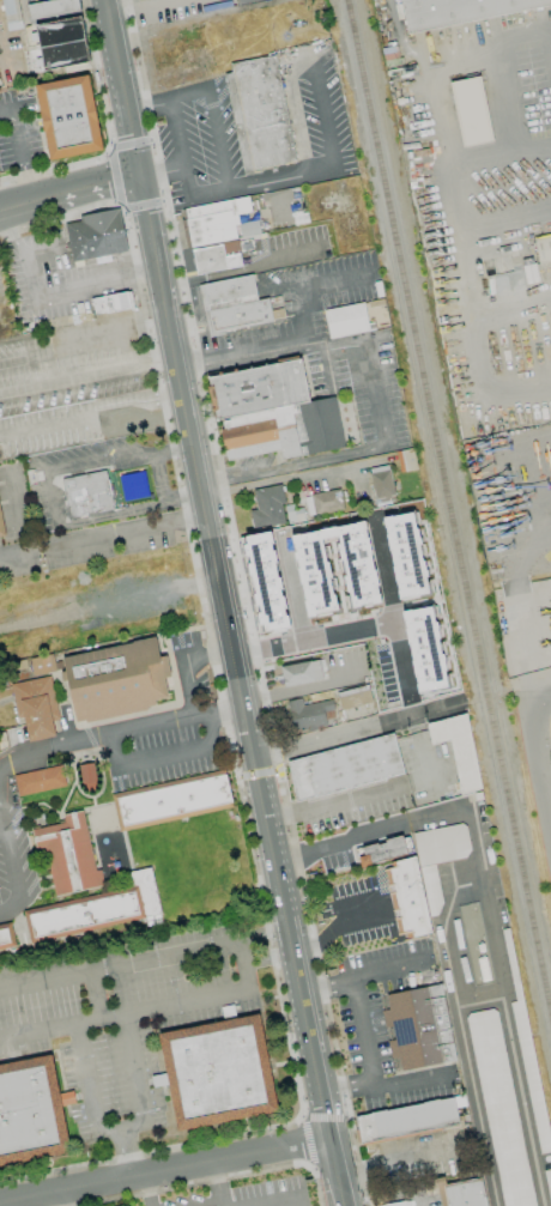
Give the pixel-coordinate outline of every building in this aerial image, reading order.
[(11,32),(4,0),(15,0),(22,30),(11,32)] [(28,2),(39,0),(75,0),(87,59),(42,68),(28,2)] [(406,32),(550,8),(550,0),(401,0),(406,32)] [(230,63),(273,55),(295,160),(259,168),(260,172),(243,176),(222,74),(232,73),(230,63)] [(35,83),(84,74),(98,151),(50,160),(35,83)] [(451,81),(461,146),(490,142),(481,77),(451,81)] [(241,267),(237,238),(259,235),(257,220),(238,223),(237,215),(250,212),(248,197),(183,207),(194,274),(241,267)] [(127,252),(119,210),(63,220),(71,262),(127,252)] [(550,261),(550,237),(533,240),(538,264),(550,261)] [(202,283),(209,332),(284,321),(282,312),(271,313),(269,298),(256,300),(252,275),(202,283)] [(91,298),(94,316),(131,308),(128,291),(91,298)] [(368,331),(363,302),(323,311),(329,339),(368,331)] [(344,448),(335,396),(308,401),(301,359),(206,375),(213,420),(218,419),(226,460),(280,451),(281,458),(344,448)] [(399,472),(416,469),(413,448),(396,451),(399,472)] [(392,496),(389,468),(370,470),(373,498),(392,496)] [(112,510),(105,470),(61,478),(68,518),(112,510)] [(249,510),(252,530),(286,524),(279,485),(252,489),(255,509),(249,510)] [(343,510),(339,489),(310,494),(314,515),(343,510)] [(382,516),(397,600),(430,594),(414,510),(382,516)] [(62,656),(74,724),(155,709),(153,701),(167,698),(164,679),(170,678),(166,655),(159,656),(155,639),(62,656)] [(29,659),(33,676),(55,672),(52,655),(29,659)] [(280,667),(283,687),(322,680),(318,659),(280,667)] [(54,736),(51,721),(58,719),(50,676),(10,683),(16,719),(23,717),(27,741),(54,736)] [(337,696),(341,711),(371,701),(366,687),(337,696)] [(302,705),(301,699),(284,701),(290,734),(326,728),(324,719),(334,717),(331,700),(302,705)] [(426,722),(430,744),(450,741),(460,794),(480,790),(466,715),(426,722)] [(286,759),(295,800),(403,775),(393,735),(286,759)] [(95,788),(94,764),(80,764),(82,789),(95,788)] [(17,796),(65,786),(61,765),(13,775),(17,796)] [(231,808),(225,771),(112,792),(118,828),(231,808)] [(54,896),(103,887),(100,870),(94,871),(83,810),(62,814),(63,823),(30,829),(34,849),(45,847),(54,896)] [(412,832),(416,858),(382,864),(386,889),(387,889),(392,915),(393,915),(396,935),(411,932),(412,937),(431,933),(428,915),(442,912),(434,863),(470,857),(464,823),(412,832)] [(407,835),(355,849),(360,868),(412,853),(407,835)] [(22,910),(29,941),(160,916),(150,868),(128,872),(131,889),(22,910)] [(15,947),(11,924),(0,926),(0,950),(15,947)] [(385,994),(388,1009),(381,1011),(384,1029),(387,1029),(392,1058),(397,1057),(399,1070),(454,1062),(442,985),(385,994)] [(523,1000),(510,1002),(538,1154),(550,1152),(550,1151),(523,1000)] [(498,1008),(467,1013),(501,1205),(533,1205),(498,1008)] [(276,1113),(260,1015),(158,1032),(174,1130),(276,1113)] [(77,1156),(0,1173),(0,1069),(59,1056),(77,1156)] [(458,1125),(454,1098),(355,1115),(359,1142),(458,1125)] [(481,1178),(437,1185),(439,1200),(441,1200),(442,1205),(486,1205),(481,1178)]
